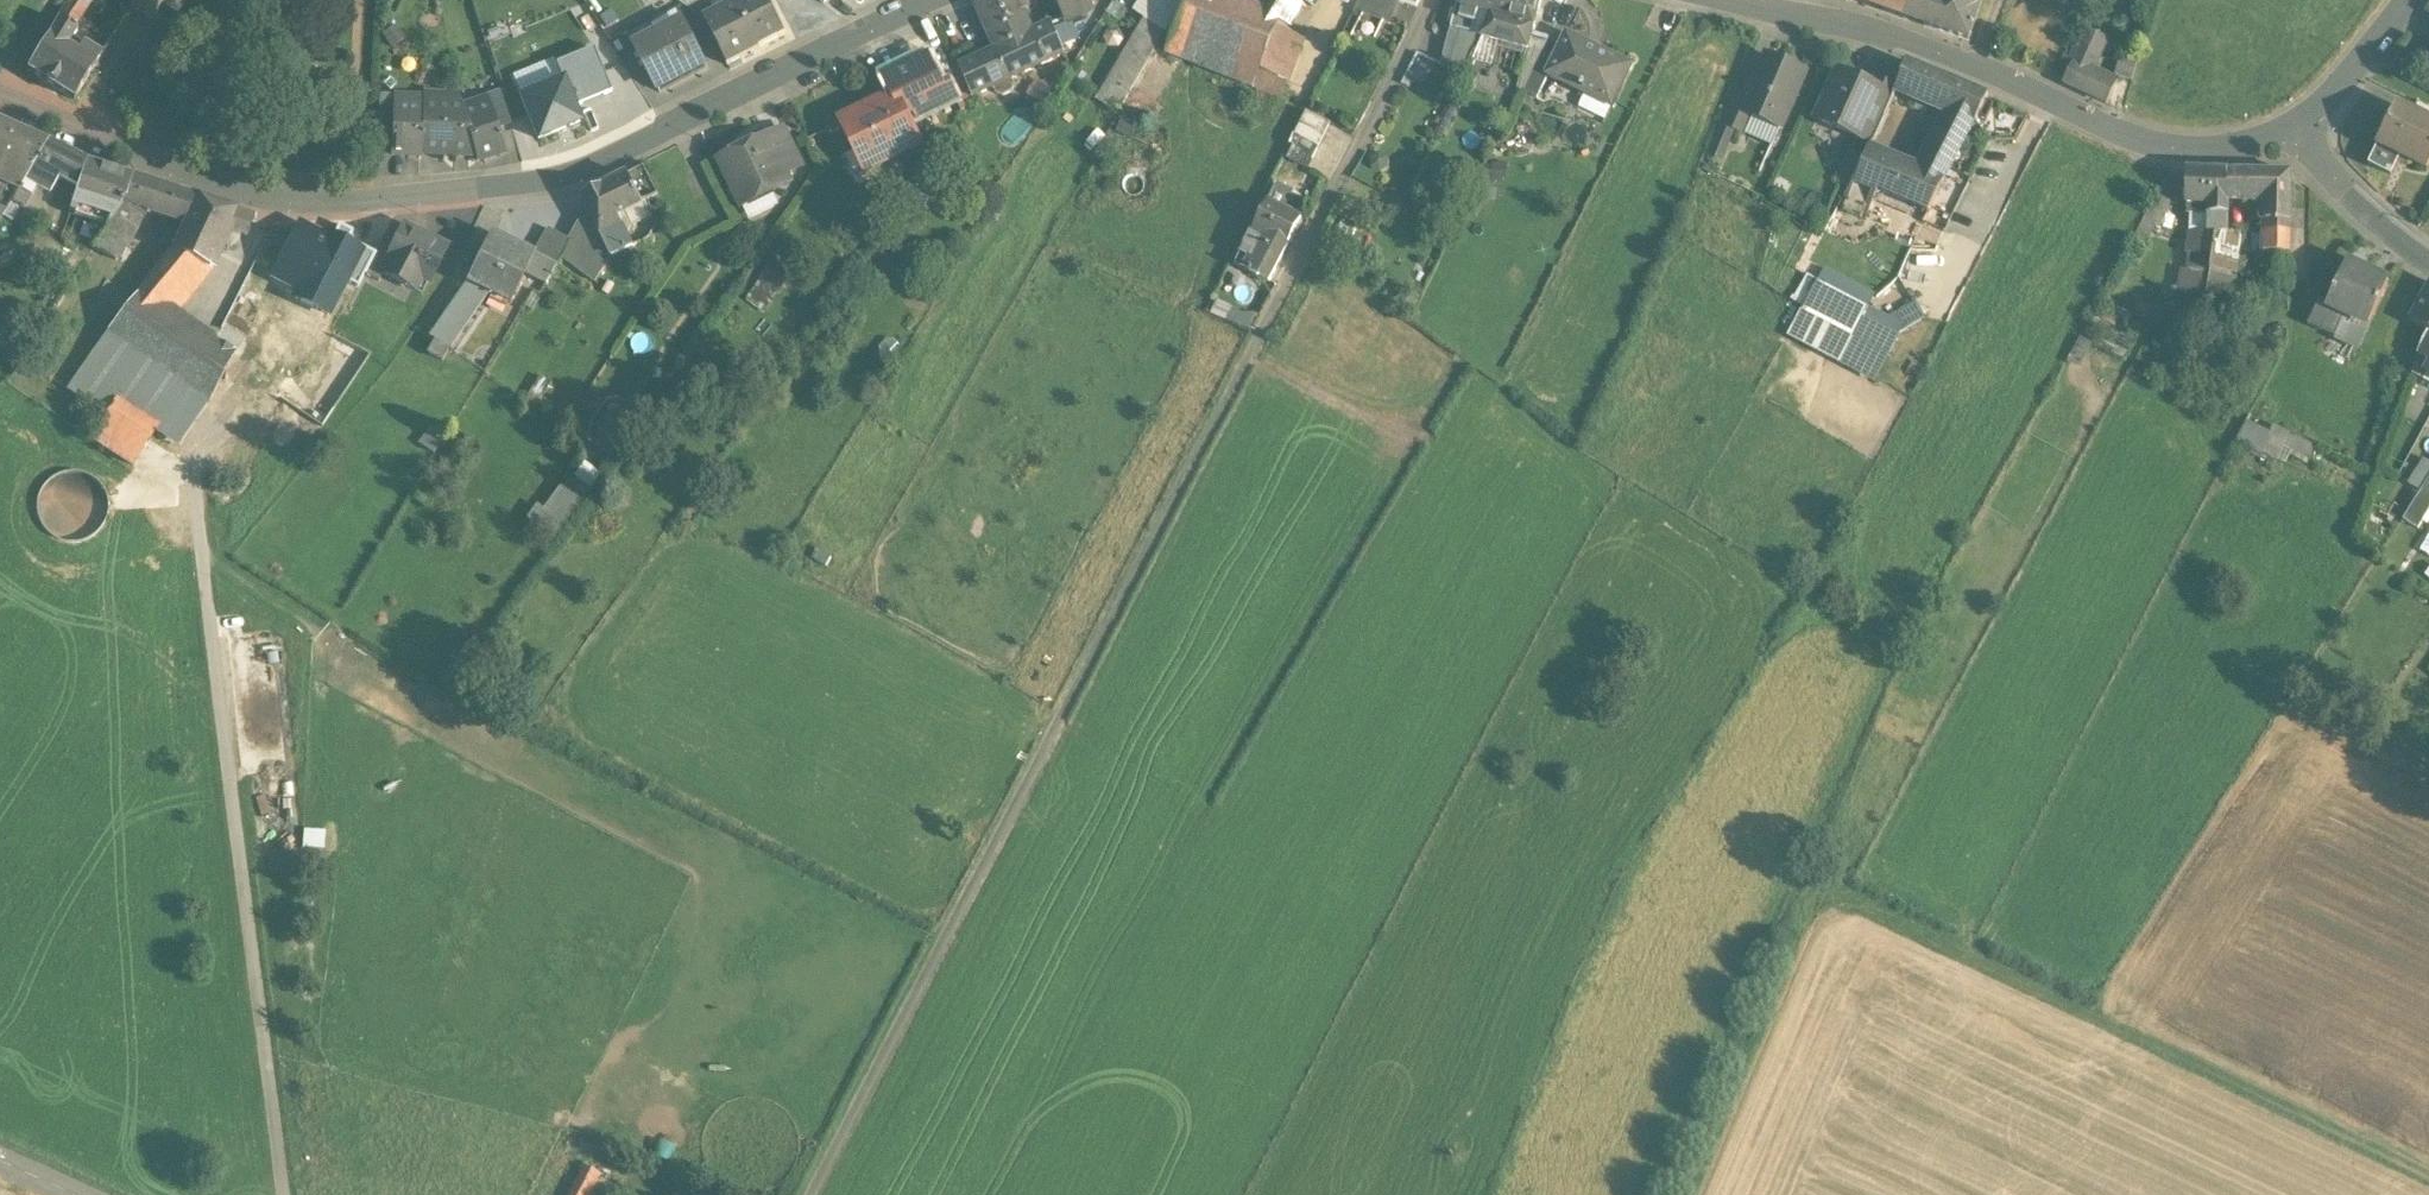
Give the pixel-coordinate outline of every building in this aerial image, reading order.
[(55,21),(57,22),(58,20),(72,29),(92,0),(69,0),(55,21)] [(129,5),(153,21),(160,11),(174,20),(187,1),(185,0),(132,0),(129,5)] [(684,7),(690,11),(707,0),(708,1),(709,0),(680,0),(684,7)] [(707,0),(690,11),(705,23),(717,17),(708,1),(707,0)] [(705,23),(707,24),(714,38),(716,44),(747,28),(759,49),(786,36),(767,0),(735,0),(732,2),(735,8),(717,17),(705,23)] [(708,1),(717,17),(735,8),(732,2),(735,0),(709,0),(708,1)] [(976,2),(997,51),(1031,34),(1022,13),(1029,10),(1025,0),(981,0),(976,2)] [(1063,20),(1065,23),(1066,22),(1091,12),(1087,3),(1095,0),(1055,0),(1063,20)] [(1132,11),(1115,0),(1106,14),(1136,33),(1145,19),(1132,11)] [(1132,11),(1145,19),(1158,0),(1138,0),(1132,11)] [(1145,19),(1165,31),(1183,0),(1158,0),(1145,19)] [(1180,21),(1165,52),(1252,89),(1276,31),(1279,23),(1265,17),(1227,1),(1227,0),(1188,0),(1180,21)] [(1280,0),(1274,0),(1265,17),(1279,23),(1290,3),(1280,0)] [(1279,23),(1276,31),(1285,35),(1301,2),(1297,0),(1291,0),(1290,3),(1279,23)] [(1355,10),(1384,21),(1387,11),(1390,0),(1360,0),(1355,10)] [(1451,30),(1457,31),(1472,35),(1479,12),(1492,15),(1493,15),(1493,14),(1498,16),(1502,0),(1459,0),(1451,30)] [(1498,16),(1493,14),(1493,15),(1492,15),(1481,38),(1527,51),(1528,51),(1533,34),(1542,0),(1502,0),(1498,16)] [(1868,5),(1902,17),(1908,0),(1870,0),(1868,5)] [(1902,17),(1924,25),(1933,0),(1908,0),(1902,17)] [(1924,25),(1968,40),(1982,0),(1933,0),(1924,25)] [(690,11),(684,7),(675,12),(684,29),(687,27),(697,47),(714,38),(707,24),(705,23),(690,11)] [(2108,30),(2092,23),(2094,19),(2085,16),(2080,29),(2105,39),(2106,39),(2108,30)] [(1165,31),(1145,19),(1136,33),(1136,34),(1096,100),(1117,113),(1165,31)] [(72,29),(58,20),(57,22),(27,70),(73,99),(100,56),(72,38),(76,32),(72,29)] [(1063,20),(1051,25),(1064,55),(1077,49),(1066,22),(1065,23),(1063,20)] [(997,51),(959,69),(972,98),(1064,55),(1051,25),(997,51)] [(684,29),(659,41),(657,36),(634,48),(647,73),(649,73),(657,90),(706,65),(697,47),(687,27),(684,29)] [(747,28),(716,44),(728,66),(759,49),(747,28)] [(2114,83),(2091,72),(2106,39),(2105,39),(2080,29),(2072,49),(2077,51),(2065,82),(2105,102),(2114,83)] [(1276,31),(1252,89),(1279,100),(1302,42),(1285,35),(1276,31)] [(1472,35),(1457,31),(1453,45),(1475,51),(1481,38),(1472,35)] [(488,72),(533,65),(528,32),(483,39),(488,72)] [(1549,38),(1533,34),(1528,51),(1527,51),(1519,82),(1527,85),(1543,50),(1549,38)] [(1556,57),(1547,75),(1548,76),(1611,106),(1631,66),(1567,34),(1556,57)] [(1453,45),(1447,44),(1443,59),(1459,63),(1456,72),(1464,76),(1475,51),(1453,45)] [(2140,51),(2123,46),(2114,74),(2131,80),(2140,51)] [(1527,85),(1523,92),(1537,99),(1548,76),(1547,75),(1556,57),(1543,50),(1527,85)] [(554,65),(561,83),(571,108),(608,94),(592,51),(554,65)] [(940,84),(928,59),(886,80),(895,97),(842,122),(863,166),(901,148),(904,154),(920,146),(905,115),(915,110),(919,118),(956,100),(946,80),(940,84)] [(1780,69),(1764,62),(1749,96),(1750,97),(1734,133),(1743,137),(1752,117),(1780,129),(1804,74),(1782,64),(1780,69)] [(1924,70),(1906,62),(1895,90),(1914,97),(1924,70)] [(1988,97),(1924,70),(1914,97),(1949,112),(1973,122),(1975,123),(1988,97)] [(1873,89),(1838,73),(1818,119),(1871,143),(1895,90),(1876,82),(1873,89)] [(561,83),(518,99),(535,142),(577,126),(571,108),(561,83)] [(1749,96),(1735,90),(1720,126),(1734,133),(1750,97),(1749,96)] [(510,124),(500,92),(484,97),(487,106),(489,106),(496,128),(510,124)] [(395,97),(379,96),(378,130),(392,130),(393,106),(395,106),(395,97)] [(423,98),(395,97),(395,106),(393,106),(392,130),(392,141),(390,156),(421,156),(421,154),(420,154),(423,105),(423,98)] [(2417,103),(2411,117),(2428,126),(2428,109),(2417,103)] [(453,107),(423,105),(420,154),(421,154),(454,155),(455,144),(452,144),(453,107)] [(487,106),(463,114),(476,156),(475,156),(477,162),(504,153),(496,128),(489,106),(487,106)] [(461,107),(453,107),(452,144),(455,144),(454,155),(475,156),(463,114),(461,107)] [(2396,109),(2377,146),(2378,147),(2368,167),(2390,177),(2399,158),(2426,171),(2428,166),(2428,126),(2411,117),(2396,109)] [(1330,123),(1306,111),(1293,136),(1318,148),(1330,123)] [(1973,122),(1949,112),(1921,167),(1870,146),(1855,179),(1837,209),(1864,220),(1877,190),(1928,212),(1943,183),(1943,182),(1973,122)] [(0,123),(0,221),(12,203),(20,190),(48,144),(0,123)] [(786,131),(768,140),(785,174),(803,165),(786,131)] [(1730,136),(1720,132),(1713,148),(1724,153),(1730,136)] [(768,140),(767,139),(720,162),(741,204),(788,181),(785,174),(768,140)] [(48,144),(20,190),(12,203),(24,210),(36,188),(49,195),(59,180),(72,156),(48,144)] [(72,156),(59,180),(77,189),(86,163),(72,156)] [(131,178),(86,163),(77,189),(71,208),(77,210),(74,217),(107,228),(109,225),(124,204),(124,205),(131,178)] [(644,168),(627,176),(642,205),(658,197),(644,168)] [(2228,171),(2185,170),(2186,203),(2209,204),(2208,214),(2228,215),(2228,196),(2227,196),(2228,171)] [(2245,172),(2228,171),(2227,196),(2228,196),(2244,197),(2245,172)] [(2291,172),(2245,172),(2244,197),(2244,202),(2265,202),(2262,252),(2289,254),(2291,172)] [(627,176),(583,197),(593,218),(602,236),(613,257),(632,247),(617,216),(642,205),(627,176)] [(192,198),(131,178),(124,205),(124,204),(109,225),(130,236),(144,211),(184,223),(192,198)] [(1291,194),(1275,185),(1250,232),(1261,238),(1243,272),(1265,284),(1300,217),(1283,208),(1291,194)] [(253,217),(197,197),(172,253),(199,265),(204,268),(208,269),(227,230),(245,237),(253,217)] [(2169,201),(2154,197),(2141,221),(2154,224),(2162,226),(2169,201)] [(2228,215),(2208,214),(2208,232),(2208,233),(2214,234),(2228,233),(2228,215)] [(268,222),(253,217),(245,237),(263,244),(272,226),(273,222),(268,222)] [(602,236),(593,218),(581,222),(571,239),(570,240),(584,245),(585,243),(602,236)] [(2154,224),(2141,221),(2129,242),(2141,248),(2154,224)] [(130,236),(109,225),(107,228),(92,249),(116,262),(130,236)] [(328,235),(326,239),(299,226),(273,277),(298,290),(294,298),(327,315),(345,280),(362,248),(348,241),(353,232),(339,225),(332,237),(328,235)] [(446,248),(405,227),(397,243),(381,274),(383,274),(405,286),(411,273),(429,281),(446,248)] [(571,239),(548,229),(533,255),(555,266),(570,240),(571,239)] [(2208,233),(2208,232),(2190,231),(2186,253),(2211,255),(2214,234),(2208,233)] [(2228,233),(2214,234),(2211,255),(2209,269),(2209,271),(2230,276),(2237,234),(2228,233)] [(533,255),(491,234),(467,283),(462,290),(483,303),(489,294),(510,304),(524,275),(545,285),(555,266),(533,255)] [(613,257),(602,236),(585,243),(599,263),(613,257)] [(375,254),(365,275),(379,282),(383,274),(381,274),(397,243),(384,237),(375,254)] [(570,240),(561,256),(597,280),(613,257),(599,263),(585,243),(584,245),(570,240)] [(365,275),(375,254),(362,248),(345,280),(359,287),(365,275)] [(2289,254),(2262,252),(2262,260),(2255,269),(2254,280),(2267,282),(2268,281),(2288,286),(2289,254)] [(199,265),(172,253),(141,291),(164,307),(197,268),(199,265)] [(2387,283),(2345,263),(2327,302),(2319,299),(2311,316),(2308,323),(2335,336),(2345,313),(2368,324),(2387,283)] [(2230,276),(2209,271),(2204,299),(2225,303),(2230,276)] [(784,291),(768,279),(746,311),(762,322),(784,291)] [(1868,308),(1817,281),(1801,311),(1852,338),(1868,308)] [(2410,320),(2427,330),(2421,341),(2416,355),(2428,361),(2428,286),(2410,320)] [(483,303),(462,290),(429,338),(435,341),(428,354),(443,362),(449,349),(451,350),(483,303)] [(164,307),(141,291),(107,333),(208,404),(245,336),(224,322),(214,341),(164,307)] [(1889,319),(1868,308),(1852,338),(1865,345),(1872,331),(1890,340),(1894,337),(1924,318),(1915,304),(1889,319)] [(1852,338),(1801,311),(1788,337),(1874,384),(1898,340),(1894,337),(1890,340),(1872,331),(1865,345),(1852,338)] [(2368,324),(2345,313),(2335,336),(2358,347),(2368,324)] [(208,404),(107,333),(67,390),(107,416),(91,440),(133,467),(155,432),(178,446),(208,404)] [(637,429),(611,412),(595,436),(621,453),(637,429)] [(2277,460),(2283,445),(2308,458),(2314,447),(2291,434),(2249,415),(2235,442),(2277,460)] [(445,437),(431,428),(420,445),(433,453),(445,437)] [(2420,493),(2428,499),(2428,478),(2420,493)] [(89,484),(79,480),(71,479),(63,479),(52,484),(43,491),(37,500),(34,516),(37,528),(43,538),(54,546),(66,549),(77,549),(85,546),(98,535),(104,522),(105,514),(104,505),(99,494),(95,489),(89,484)] [(523,515),(554,535),(579,497),(556,481),(540,506),(532,501),(523,515)] [(573,1194),(592,1194),(602,1176),(587,1168),(573,1194)]
